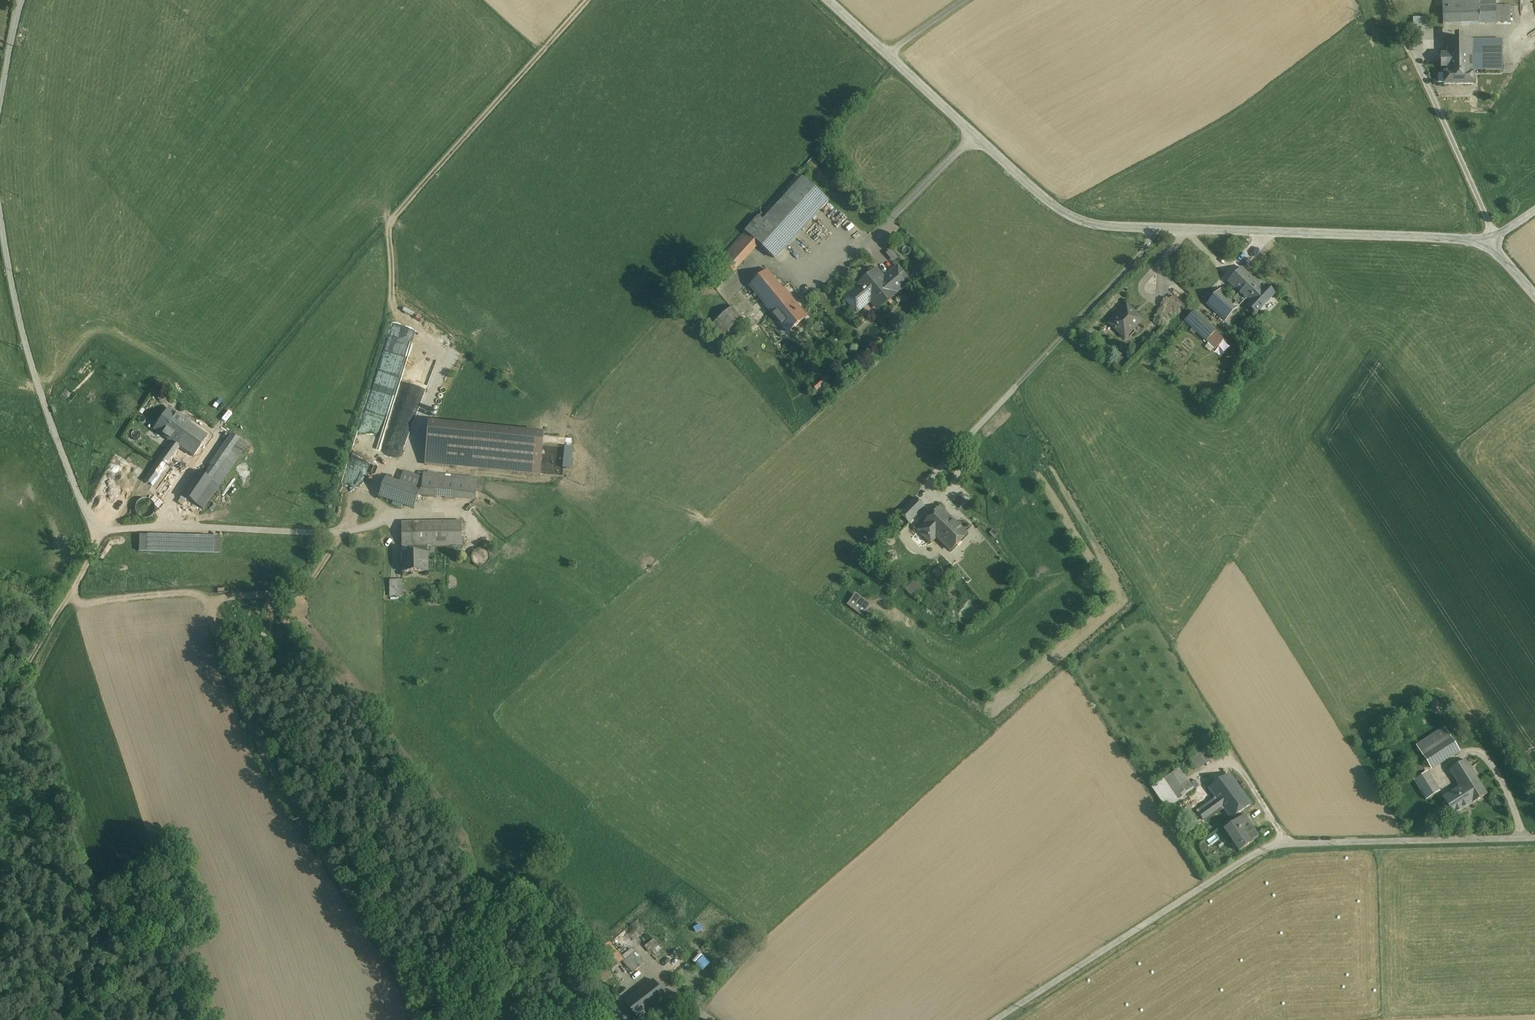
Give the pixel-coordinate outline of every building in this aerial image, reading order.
[(1442,26),(1480,25),(1480,0),(1441,0),(1442,26)] [(1480,25),(1497,25),(1497,7),(1497,0),(1480,0),(1480,25)] [(1497,7),(1497,25),(1511,25),(1511,7),(1497,7)] [(1446,41),(1446,64),(1444,64),(1444,87),(1474,87),(1474,71),(1503,71),(1503,41),(1446,41)] [(802,181),(763,224),(757,220),(745,235),(749,239),(775,262),(828,204),(802,181)] [(744,236),(721,262),(735,274),(758,248),(744,236)] [(892,251),(887,255),(894,264),(899,260),(892,251)] [(1247,309),(1256,318),(1276,297),(1268,288),(1265,291),(1243,269),(1229,284),(1251,305),(1247,309)] [(749,285),(764,304),(783,288),(768,270),(749,285)] [(855,290),(845,298),(857,312),(873,299),(880,308),(884,305),(884,306),(891,300),(890,299),(895,294),(896,296),(897,295),(896,293),(909,282),(900,271),(885,283),(881,279),(883,278),(876,270),(858,286),(860,288),(856,291),(855,290)] [(783,288),(764,304),(788,333),(807,317),(783,288)] [(1222,290),(1207,305),(1225,323),(1240,308),(1222,290)] [(1172,297),(1159,310),(1169,319),(1182,306),(1172,297)] [(1127,305),(1107,325),(1124,342),(1144,322),(1127,305)] [(733,309),(710,328),(719,340),(743,321),(733,309)] [(1216,332),(1195,312),(1186,321),(1206,341),(1215,332),(1216,332)] [(1215,332),(1206,341),(1215,349),(1223,341),(1215,332)] [(827,372),(812,383),(816,388),(830,377),(827,372)] [(816,388),(820,394),(838,382),(833,376),(816,388)] [(190,424),(168,408),(154,428),(172,441),(177,444),(190,424)] [(208,436),(190,424),(177,444),(182,448),(194,456),(208,436)] [(430,424),(429,433),(543,445),(544,436),(430,424)] [(543,445),(429,433),(426,464),(448,466),(448,465),(458,465),(540,473),(543,445)] [(247,445),(231,434),(225,442),(242,453),(247,445)] [(154,466),(144,480),(152,485),(167,464),(179,449),(180,450),(182,448),(177,444),(172,441),(165,451),(154,466)] [(242,453),(225,442),(218,453),(234,464),(242,453)] [(234,464),(218,453),(210,465),(211,466),(204,475),(219,486),(234,464)] [(167,464),(152,485),(151,486),(166,496),(181,474),(167,464)] [(204,475),(198,471),(197,471),(194,477),(194,476),(193,477),(182,493),(182,494),(203,509),(219,486),(204,475)] [(404,473),(401,482),(421,490),(424,490),(424,480),(404,473)] [(477,479),(425,474),(424,480),(424,490),(476,495),(476,493),(477,479)] [(401,482),(386,477),(379,496),(414,509),(421,490),(401,482)] [(485,480),(477,479),(476,493),(484,493),(485,480)] [(916,498),(900,514),(909,523),(925,507),(916,498)] [(154,512),(155,508),(154,505),(152,501),(149,499),(145,499),(141,499),(138,502),(136,505),(135,509),(136,512),(138,516),(141,518),(145,518),(149,518),(152,515),(154,512)] [(940,508),(924,525),(918,530),(931,542),(936,537),(951,551),(967,534),(940,508)] [(462,522),(402,522),(402,546),(427,546),(462,545),(462,522)] [(221,537),(140,535),(139,550),(220,553),(221,537)] [(427,546),(408,546),(408,554),(402,554),(402,572),(428,572),(427,546)] [(489,562),(490,558),(489,555),(487,552),(484,550),(481,549),(477,550),(474,552),(472,555),(472,559),(472,562),(474,565),(477,567),(481,568),(484,567),(487,565),(489,562)] [(933,570),(936,576),(944,572),(942,566),(933,570)] [(915,579),(905,588),(912,596),(922,587),(915,579)] [(403,580),(389,580),(390,596),(403,596),(403,580)] [(872,607),(856,595),(847,607),(864,619),(872,607)] [(1446,728),(1415,746),(1430,771),(1461,753),(1446,728)] [(1210,746),(1188,759),(1196,771),(1217,757),(1210,746)] [(1468,762),(1451,773),(1461,789),(1443,800),(1454,819),(1473,807),(1473,809),(1491,797),(1468,762)] [(1180,770),(1154,788),(1168,808),(1193,790),(1180,770)] [(1229,772),(1208,786),(1217,799),(1201,810),(1208,819),(1223,808),(1230,817),(1251,803),(1229,772)] [(1429,774),(1415,782),(1428,803),(1442,794),(1429,774)] [(1246,813),(1226,826),(1241,849),(1261,837),(1246,813)] [(654,937),(645,945),(650,951),(659,944),(654,937)] [(610,944),(599,952),(612,968),(623,959),(616,951),(610,944)] [(635,952),(623,962),(633,973),(645,963),(635,952)] [(653,980),(625,1002),(638,1018),(666,997),(653,980)] [(600,988),(595,993),(606,1006),(611,1002),(600,988)]
